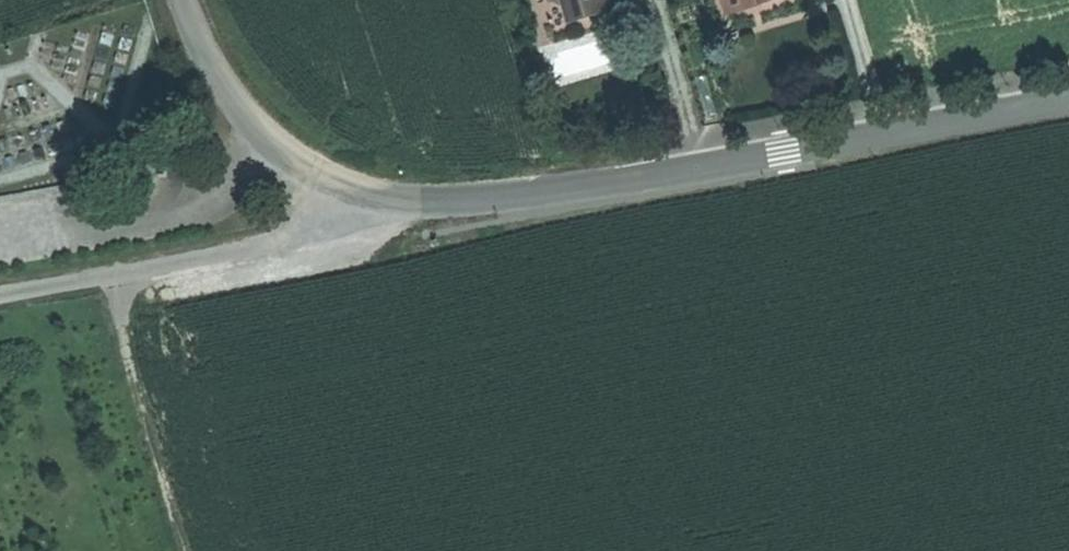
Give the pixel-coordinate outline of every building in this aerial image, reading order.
[(566,18),(608,6),(606,0),(555,0),(560,3),(562,3),(566,18)] [(725,11),(757,1),(757,0),(721,0),(725,11)]
